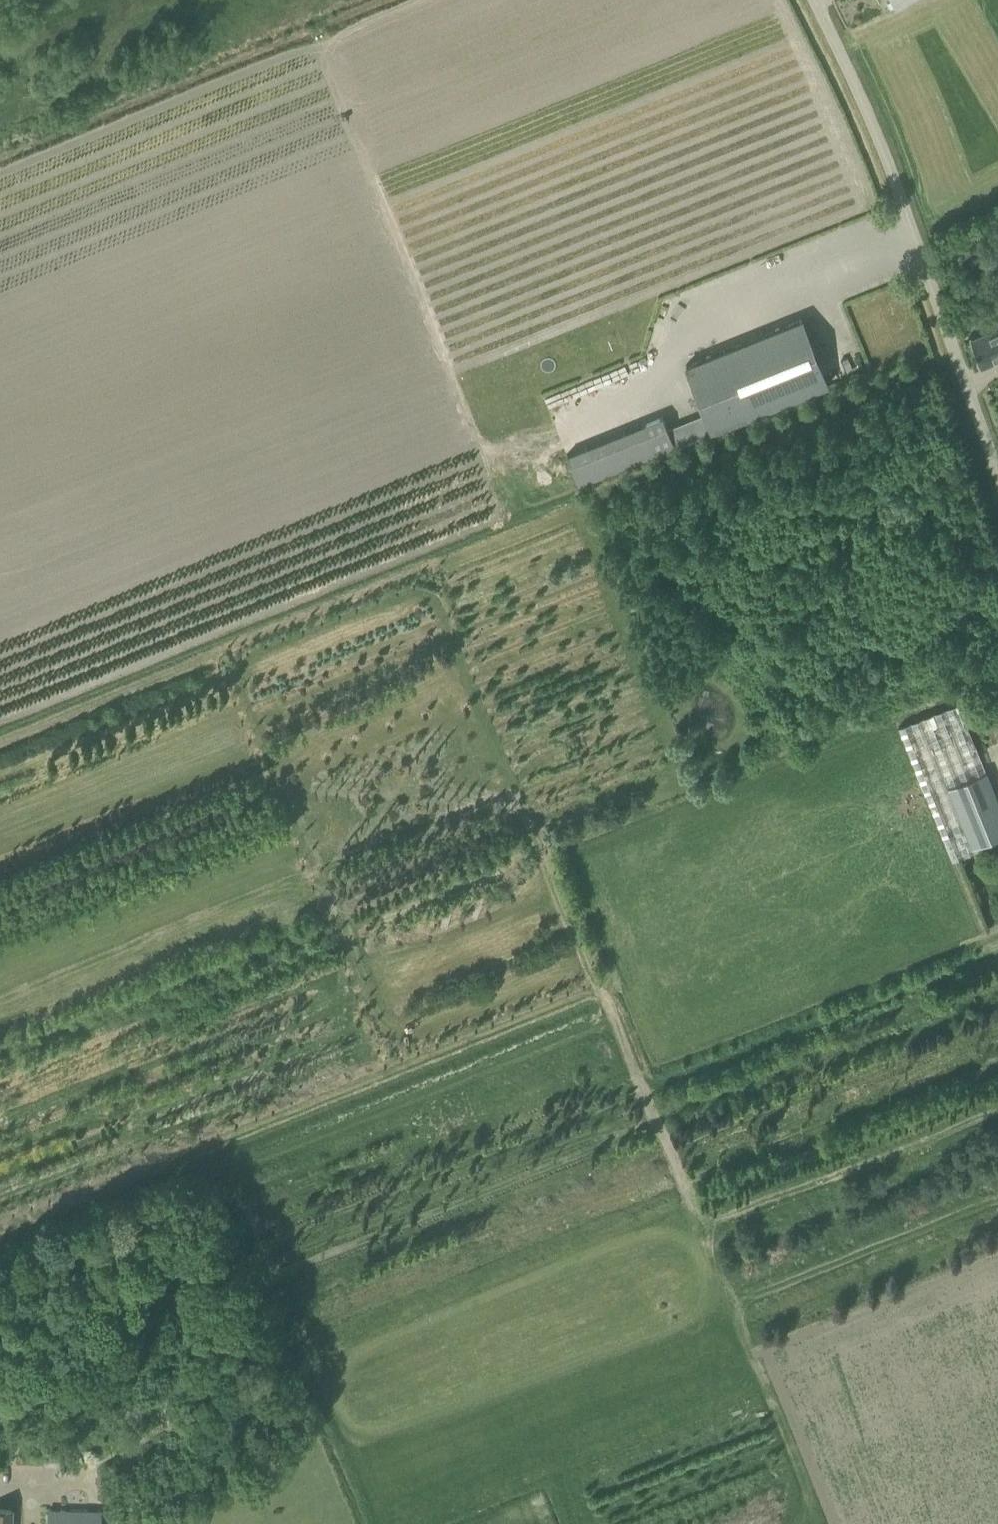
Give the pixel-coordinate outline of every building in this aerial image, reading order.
[(891,1),(887,3),(890,9),(894,7),(895,9),(913,0),(891,0),(891,1)] [(712,431),(827,384),(801,318),(685,365),(712,431)] [(970,338),(982,367),(997,360),(997,327),(970,338)] [(663,416),(567,454),(579,484),(674,445),(663,416)] [(985,771),(958,702),(920,717),(898,726),(951,855),(953,860),(959,857),(974,851),(972,846),(997,836),(997,802),(985,771)] [(91,1392),(83,1394),(86,1408),(95,1405),(91,1392)] [(48,1507),(48,1523),(103,1523),(103,1509),(48,1507)] [(12,1508),(0,1508),(0,1523),(12,1523),(12,1508)]
